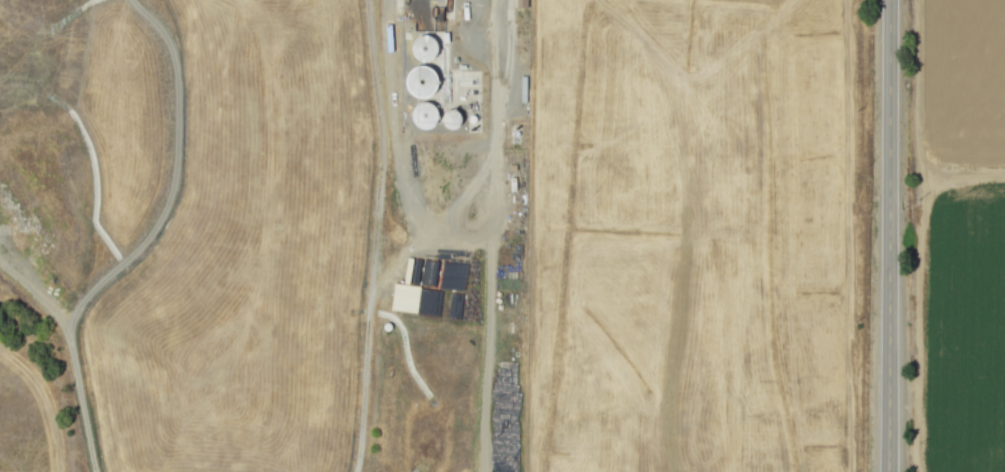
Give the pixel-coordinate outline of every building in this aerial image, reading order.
[(423,128),(430,129),(435,121),(438,109),(426,100),(432,92),(436,93),(438,85),(445,75),(447,65),(436,62),(440,44),(428,35),(419,33),(412,44),(410,54),(419,60),(406,79),(404,85),(416,94),(417,94),(411,120),(423,128)] [(419,285),(393,283),(390,309),(416,312),(419,285)]
